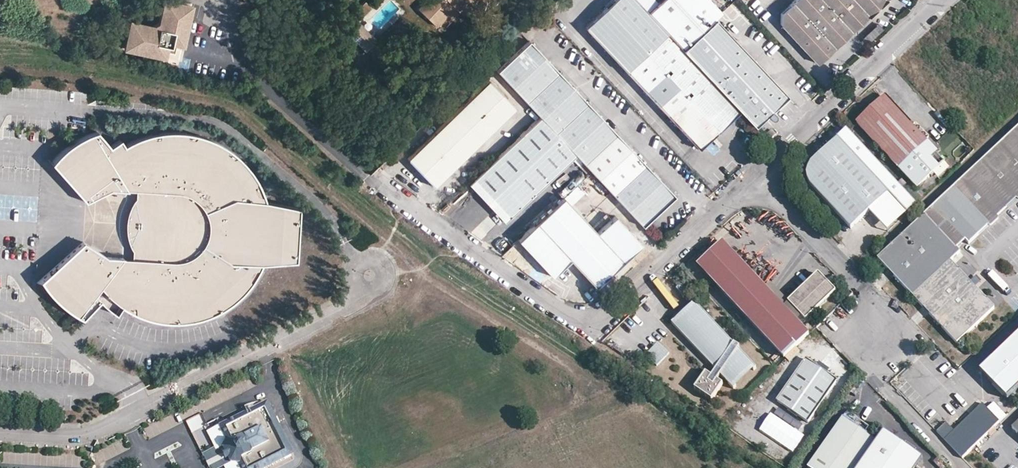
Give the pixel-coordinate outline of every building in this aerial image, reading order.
[(188,4),(171,0),(161,0),(156,20),(150,24),(127,19),(121,46),(160,54),(162,49),(171,51),(173,42),(179,43),(188,4)] [(434,25),(454,6),(463,14),(472,4),(468,0),(425,0),(417,8),(434,25)] [(699,148),(739,111),(683,50),(648,13),(636,0),(615,0),(586,27),(627,71),(699,148)] [(648,13),(658,4),(655,0),(636,0),(648,13)] [(648,13),(683,50),(715,19),(722,12),(710,0),(662,0),(658,4),(648,13)] [(822,0),(794,0),(792,2),(833,46),(850,31),(822,0)] [(854,0),(822,0),(850,31),(867,15),(854,0)] [(867,15),(884,0),(854,0),(867,15)] [(833,46),(792,2),(781,12),(780,24),(816,62),(833,46)] [(739,111),(752,125),(764,115),(770,110),(786,95),(715,19),(683,50),(739,111)] [(348,32),(366,51),(377,41),(359,22),(348,32)] [(597,177),(641,224),(674,194),(528,39),(496,69),(539,115),(575,153),(590,170),(597,177)] [(490,78),(408,156),(433,182),(515,105),(490,78)] [(857,123),(916,186),(944,160),(925,139),(911,125),(885,97),(857,123)] [(770,110),(764,115),(767,119),(769,120),(772,119),(773,116),(773,113),(770,110)] [(473,177),(509,214),(575,153),(539,115),(473,177)] [(928,136),(915,121),(911,125),(925,139),(928,136)] [(260,177),(246,159),(240,152),(228,144),(211,135),(199,131),(188,129),(173,129),(161,130),(154,131),(141,135),(126,143),(122,136),(112,144),(98,128),(91,131),(75,140),(52,160),(88,200),(113,187),(130,188),(138,188),(138,196),(136,199),(133,204),(130,210),(129,216),(129,221),(129,233),(133,245),(135,249),(135,257),(126,256),(126,255),(109,254),(85,240),(41,279),(49,289),(60,300),(72,310),(84,317),(97,304),(102,299),(110,308),(118,313),(123,305),(128,307),(137,312),(152,317),(168,320),(182,320),(195,318),(213,313),(226,307),(243,294),(254,280),(264,266),(264,261),(268,261),(299,258),(302,205),(276,200),(268,198),(267,193),(260,177)] [(876,259),(954,344),(992,309),(949,262),(959,252),(955,248),(964,240),(968,244),(1017,198),(1017,128),(876,259)] [(897,185),(846,131),(808,166),(806,180),(851,229),(867,213),(897,185)] [(759,140),(764,146),(772,138),(767,132),(763,136),(759,140)] [(564,196),(570,202),(597,177),(590,170),(564,196)] [(917,206),(897,185),(867,213),(887,234),(917,206)] [(518,240),(552,276),(570,259),(596,286),(641,243),(615,216),(598,232),(570,202),(564,196),(518,240)] [(596,286),(599,289),(644,246),(641,243),(596,286)] [(706,276),(730,253),(722,244),(697,266),(706,276)] [(808,335),(798,325),(834,291),(818,274),(788,303),(791,307),(786,312),(730,253),(706,276),(785,358),(808,335)] [(721,375),(732,387),(734,385),(733,383),(751,367),(752,369),(755,366),(738,348),(739,346),(734,342),(733,343),(695,302),(673,323),(715,369),(711,375),(705,372),(694,388),(711,399),(721,383),(717,380),(721,375)] [(1007,400),(1017,389),(1017,335),(980,372),(1007,400)] [(657,366),(669,353),(657,341),(644,355),(657,366)] [(776,400),(808,422),(837,381),(805,359),(776,400)] [(269,401),(223,424),(231,439),(227,445),(230,452),(235,462),(243,462),(246,467),(267,467),(296,453),(285,430),(287,429),(283,421),(280,422),(269,401)] [(989,409),(1001,422),(1007,416),(995,403),(989,409)] [(937,431),(963,459),(1001,422),(989,409),(984,404),(955,431),(947,422),(937,431)] [(809,467),(860,467),(877,442),(866,434),(865,436),(852,427),(853,425),(857,418),(847,411),(842,418),(809,467)] [(894,439),(884,432),(877,442),(894,439)] [(924,459),(894,439),(877,442),(860,467),(918,467),(924,459)]
